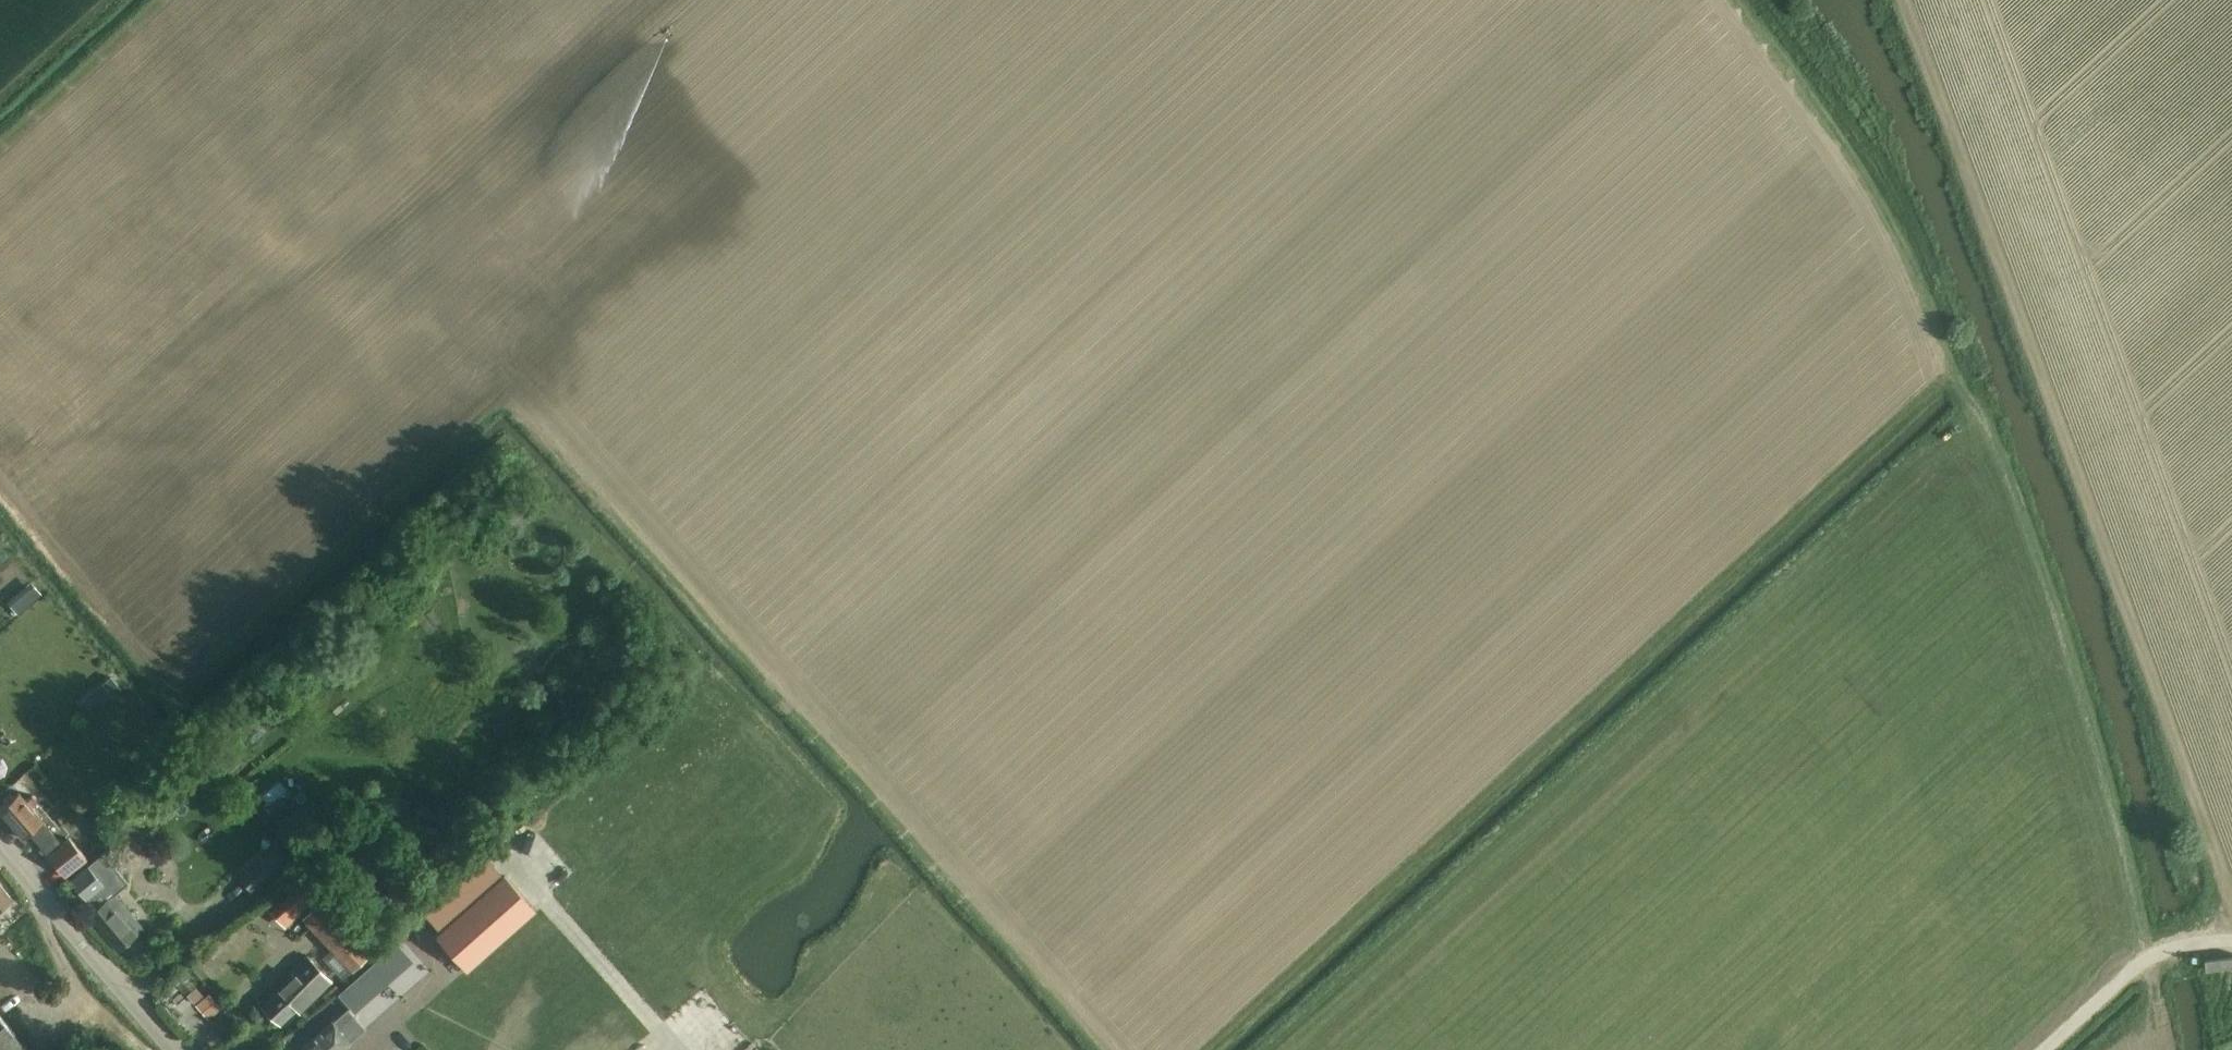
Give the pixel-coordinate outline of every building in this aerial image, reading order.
[(12,597),(7,602),(17,614),(23,609),(12,597)] [(91,692),(80,701),(90,714),(101,705),(91,692)] [(43,819),(18,791),(0,807),(0,811),(22,837),(29,831),(49,853),(48,854),(65,873),(85,856),(68,834),(61,840),(43,819)] [(251,890),(286,858),(275,846),(240,877),(251,890)] [(87,866),(70,880),(85,898),(96,910),(89,916),(118,950),(143,929),(115,895),(114,894),(128,883),(103,853),(87,866)] [(396,871),(382,884),(406,912),(421,899),(396,871)] [(467,969),(535,909),(504,875),(436,935),(467,969)] [(301,883),(271,910),(280,920),(283,923),(313,897),(310,894),(301,883)] [(12,900),(0,885),(0,910),(12,900)] [(319,901),(301,917),(313,930),(331,913),(319,901)] [(352,935),(334,952),(352,971),(370,954),(352,935)] [(338,993),(337,994),(351,1009),(409,957),(396,942),(361,974),(338,993)] [(299,1011),(329,981),(306,957),(294,969),(295,971),(262,1004),(281,1022),(296,1007),(299,1011)] [(208,994),(195,1006),(207,1019),(220,1008),(208,994)] [(348,1008),(333,1022),(331,1021),(304,1045),(308,1049),(343,1049),(352,1042),(351,1041),(365,1028),(348,1008)] [(0,1016),(0,1049),(30,1049),(0,1016)]
